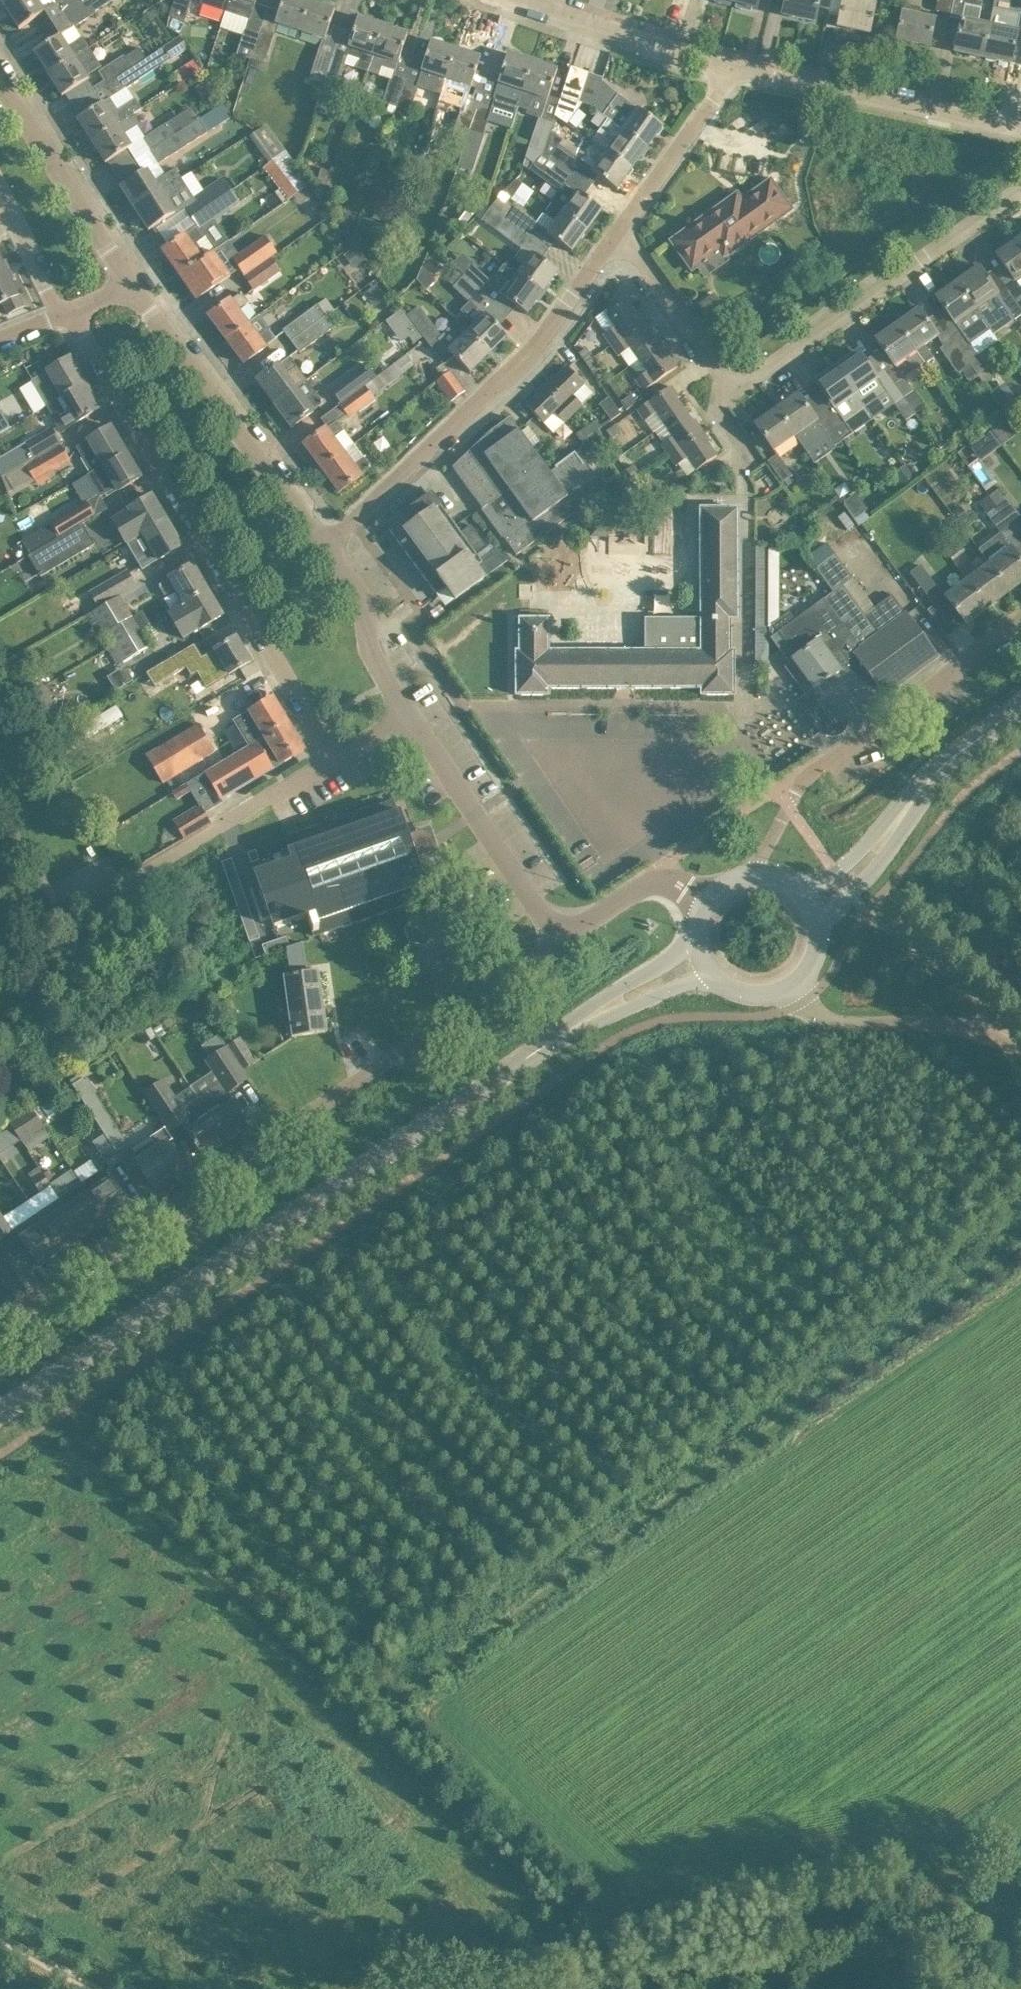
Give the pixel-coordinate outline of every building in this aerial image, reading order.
[(6,6),(20,27),(18,28),(19,29),(37,17),(45,29),(63,17),(90,0),(62,0),(57,3),(55,0),(15,0),(6,6)] [(63,17),(70,28),(75,26),(96,13),(95,11),(109,2),(108,0),(90,0),(63,17)] [(169,16),(184,21),(191,0),(175,0),(169,16)] [(229,0),(202,0),(201,4),(226,12),(229,0)] [(226,12),(247,19),(252,3),(256,4),(257,0),(229,0),(226,12)] [(300,31),(310,1),(306,0),(283,0),(279,12),(275,23),(277,23),(300,31)] [(734,1),(742,4),(741,9),(750,11),(752,7),(757,8),(759,0),(734,0),(734,1)] [(783,14),(815,21),(818,7),(830,9),(831,0),(786,0),(783,14)] [(830,9),(828,15),(840,17),(838,26),(869,33),(873,13),(875,5),(873,5),(874,0),(831,0),(830,9)] [(934,26),(935,20),(918,16),(920,7),(922,0),(906,0),(903,13),(902,13),(897,39),(930,46),(934,26)] [(935,11),(950,14),(953,0),(937,0),(935,11)] [(310,1),(300,31),(322,38),(325,39),(329,28),(335,9),(310,1)] [(959,31),(955,51),(970,54),(969,56),(979,58),(980,56),(983,57),(989,26),(977,24),(980,10),(965,6),(962,20),(961,20),(959,31)] [(989,26),(983,57),(986,57),(985,59),(995,62),(996,60),(1011,63),(1017,31),(1016,31),(1020,14),(993,8),(989,26)] [(367,72),(383,25),(358,17),(352,36),(348,47),(350,48),(347,56),(360,59),(357,69),(367,72)] [(383,25),(367,72),(379,76),(381,67),(392,70),(395,63),(398,64),(401,52),(408,33),(383,25)] [(250,59),(259,30),(245,26),(242,36),(236,55),(250,59)] [(259,30),(250,59),(252,60),(249,67),(267,72),(269,64),(264,63),(274,35),(259,30)] [(82,37),(69,45),(61,34),(52,40),(51,41),(34,52),(35,53),(36,52),(49,73),(89,47),(82,37)] [(171,59),(188,49),(180,36),(163,46),(145,58),(153,71),(171,59)] [(420,83),(418,87),(441,95),(456,49),(431,41),(426,56),(425,60),(421,71),(423,72),(420,83)] [(88,79),(86,77),(101,67),(89,47),(49,73),(63,94),(62,95),(62,96),(88,79)] [(98,71),(106,84),(145,58),(139,48),(125,57),(123,55),(98,71)] [(441,95),(439,101),(461,108),(464,97),(467,98),(474,76),(481,57),(456,49),(441,95)] [(324,83),(333,55),(319,50),(310,77),(305,76),(303,84),(319,89),(321,82),(324,83)] [(518,107),(533,61),(508,53),(501,72),(498,84),(494,99),(495,100),(518,107)] [(345,65),(346,59),(333,55),(324,83),(314,111),(327,115),(336,87),(337,88),(345,65)] [(551,88),(558,69),(533,61),(518,107),(528,110),(532,96),(547,101),(549,96),(551,88)] [(188,64),(177,71),(183,81),(194,74),(188,64)] [(253,85),(258,70),(250,67),(245,83),(253,85)] [(114,96),(139,80),(131,68),(106,84),(114,96)] [(565,86),(561,96),(579,102),(589,74),(571,68),(565,86)] [(390,79),(382,102),(389,104),(396,106),(405,78),(391,74),(390,79)] [(589,74),(579,102),(593,107),(603,78),(589,74)] [(208,78),(201,83),(209,96),(216,92),(208,78)] [(418,87),(420,83),(405,78),(396,106),(410,111),(418,87)] [(618,94),(603,115),(607,119),(646,147),(661,126),(662,127),(663,126),(618,94)] [(553,123),(560,100),(549,96),(547,101),(541,119),(538,118),(537,122),(523,165),(528,169),(533,163),(543,151),(550,132),(553,123)] [(469,130),(478,102),(467,98),(464,97),(461,108),(455,126),(469,130)] [(79,119),(92,140),(133,114),(141,108),(135,98),(117,109),(110,98),(103,103),(77,119),(78,120),(79,119)] [(486,125),(493,106),(478,102),(469,130),(462,150),(477,154),(486,125)] [(105,163),(122,152),(126,150),(133,161),(199,119),(191,107),(144,137),(137,126),(140,124),(133,114),(92,140),(106,161),(105,162),(105,163)] [(157,163),(207,132),(199,119),(150,151),(133,161),(141,173),(120,186),(121,187),(122,186),(136,207),(181,178),(175,169),(164,175),(156,181),(149,169),(157,163)] [(631,168),(646,147),(607,119),(600,129),(615,139),(607,150),(631,168)] [(550,132),(543,151),(574,174),(582,165),(583,162),(581,161),(559,145),(562,141),(550,132)] [(631,168),(607,150),(595,142),(581,161),(583,162),(582,165),(591,172),(601,178),(617,190),(618,189),(617,188),(631,168)] [(568,184),(574,174),(543,151),(533,163),(564,185),(566,182),(568,184)] [(301,172),(295,164),(286,152),(264,167),(287,200),(294,195),(309,184),(301,172)] [(324,165),(319,182),(329,186),(330,183),(335,169),(324,165)] [(192,218),(231,191),(222,177),(194,197),(187,188),(181,178),(136,207),(149,229),(148,229),(149,230),(165,219),(175,213),(175,212),(184,206),(192,218)] [(490,208),(529,237),(538,225),(536,224),(535,223),(536,222),(514,206),(512,208),(505,203),(509,198),(511,199),(514,194),(521,184),(515,179),(498,197),(490,207),(490,208)] [(770,181),(740,203),(741,205),(731,212),(725,204),(672,241),(692,269),(719,250),(724,256),(790,209),(770,181)] [(587,197),(568,184),(566,182),(564,185),(557,194),(550,204),(561,212),(562,212),(586,230),(601,210),(602,210),(603,209),(587,197)] [(315,191),(309,184),(294,195),(300,202),(315,191)] [(231,191),(192,218),(201,230),(240,204),(231,191)] [(351,232),(359,205),(342,200),(337,215),(351,232)] [(562,212),(561,212),(550,204),(544,213),(555,221),(546,234),(556,240),(572,252),(573,251),(572,250),(586,230),(562,212)] [(376,206),(372,217),(387,222),(391,212),(376,206)] [(462,206),(451,221),(460,228),(471,213),(462,206)] [(521,248),(529,237),(490,208),(481,220),(521,248)] [(185,235),(179,239),(163,250),(179,275),(202,259),(202,260),(210,254),(194,230),(186,236),(185,235)] [(238,254),(232,258),(239,269),(244,275),(277,253),(265,235),(238,254)] [(1017,240),(996,254),(1015,281),(1020,276),(1020,246),(1017,240)] [(346,250),(345,245),(341,242),(336,243),(333,246),(333,251),(337,255),(343,254),(346,250)] [(365,259),(356,246),(343,255),(353,269),(365,259)] [(223,265),(213,252),(210,254),(202,260),(202,259),(179,275),(196,299),(213,288),(218,284),(230,276),(239,269),(232,258),(223,265)] [(558,271),(542,260),(532,253),(523,265),(511,257),(505,265),(517,274),(541,292),(556,271),(557,272),(558,271)] [(271,258),(245,277),(254,290),(281,271),(271,258)] [(505,265),(503,264),(492,279),(489,280),(473,265),(472,266),(464,275),(485,296),(492,289),(501,295),(511,302),(527,314),(528,313),(527,312),(541,292),(517,274),(505,265)] [(957,282),(991,329),(999,323),(998,322),(1010,313),(1014,319),(1020,314),(1020,309),(1009,292),(1000,297),(990,283),(985,275),(978,266),(977,267),(975,264),(965,271),(967,275),(957,282)] [(436,284),(422,270),(416,283),(427,294),(436,284)] [(7,271),(0,275),(0,305),(3,303),(9,314),(24,307),(18,295),(19,295),(7,271)] [(463,275),(453,286),(470,300),(461,309),(464,311),(455,320),(457,321),(488,354),(506,336),(507,337),(508,336),(498,326),(494,322),(486,314),(486,315),(476,306),(485,296),(464,275),(463,275)] [(957,282),(936,297),(944,308),(955,323),(958,328),(949,334),(975,373),(976,375),(984,385),(993,379),(985,368),(986,368),(982,363),(970,344),(990,330),(991,329),(957,282)] [(386,297),(375,284),(363,294),(374,307),(386,297)] [(1009,292),(1020,309),(1020,290),(1018,285),(1009,292)] [(231,299),(225,304),(209,316),(226,339),(249,323),(239,310),(249,302),(241,292),(231,300),(231,299)] [(713,295),(695,308),(705,322),(723,309),(713,295)] [(326,298),(282,330),(291,341),(326,315),(334,309),(326,298)] [(607,332),(604,335),(611,345),(645,322),(638,311),(636,312),(627,300),(607,314),(607,315),(615,327),(607,332)] [(442,338),(441,336),(419,306),(407,315),(418,330),(423,336),(431,347),(439,341),(442,338)] [(402,309),(386,321),(401,342),(409,337),(414,343),(423,336),(418,330),(407,315),(402,309)] [(933,358),(925,345),(937,336),(918,309),(897,324),(916,351),(924,363),(923,363),(924,364),(933,358)] [(326,315),(291,341),(299,352),(334,326),(326,315)] [(470,371),(488,354),(457,321),(448,330),(457,340),(447,350),(470,373),(471,372),(470,371)] [(645,322),(611,345),(615,351),(618,355),(630,348),(638,360),(659,345),(650,333),(652,332),(645,322)] [(269,330),(259,337),(249,323),(226,339),(244,363),(260,351),(276,340),(269,330)] [(895,366),(916,351),(897,324),(876,339),(887,355),(895,366)] [(943,346),(939,349),(957,374),(961,371),(967,379),(975,373),(949,334),(939,341),(943,346)] [(637,379),(635,380),(643,391),(661,379),(677,367),(669,356),(667,358),(659,345),(638,360),(647,372),(637,379)] [(586,347),(578,353),(585,363),(593,358),(586,347)] [(858,351),(837,366),(862,403),(865,407),(885,392),(879,383),(880,382),(869,368),(865,361),(858,351)] [(32,382),(20,389),(34,414),(45,407),(47,407),(62,397),(86,382),(70,357),(31,380),(32,382)] [(274,404),(306,380),(296,367),(289,357),(278,365),(278,364),(256,380),(274,404)] [(600,368),(593,358),(585,363),(592,373),(600,368)] [(442,363),(435,368),(443,379),(450,374),(442,363)] [(365,386),(339,405),(348,417),(349,418),(375,399),(373,396),(399,376),(391,365),(365,385),(365,386)] [(554,375),(545,384),(574,414),(583,405),(582,403),(592,393),(584,384),(581,381),(567,366),(556,377),(554,375)] [(837,366),(815,381),(827,398),(834,408),(846,399),(853,409),(862,403),(837,366)] [(897,370),(888,376),(903,398),(913,391),(903,378),(897,370)] [(443,379),(437,383),(451,401),(464,391),(451,373),(450,374),(443,379)] [(357,374),(324,398),(333,410),(339,405),(365,386),(365,385),(357,374)] [(880,382),(879,383),(885,392),(905,421),(915,414),(903,398),(888,376),(880,382)] [(306,380),(274,404),(291,427),(324,403),(306,380)] [(62,397),(47,407),(60,430),(65,427),(66,429),(83,418),(101,408),(86,382),(62,397)] [(538,394),(526,405),(540,420),(544,424),(553,434),(565,423),(567,421),(572,416),(574,414),(545,384),(536,392),(538,394)] [(665,424),(685,410),(676,398),(678,397),(671,386),(637,410),(645,421),(657,413),(665,424)] [(798,394),(775,410),(794,436),(814,464),(835,449),(828,440),(819,425),(816,421),(817,421),(809,410),(803,402),(798,394)] [(615,395),(603,401),(612,419),(625,413),(615,395)] [(636,403),(636,402),(631,395),(620,402),(626,410),(636,403)] [(685,410),(665,424),(674,437),(662,445),(669,455),(703,431),(696,421),(694,422),(685,410)] [(774,451),(790,439),(794,436),(775,410),(755,424),(774,451)] [(9,427),(0,411),(0,433),(9,427)] [(837,412),(828,419),(844,442),(847,440),(854,436),(837,412)] [(498,527),(505,536),(508,533),(488,505),(509,489),(484,455),(499,444),(519,429),(510,417),(490,431),(453,467),(497,528),(498,527)] [(596,419),(585,427),(591,435),(598,429),(601,427),(596,419)] [(819,425),(828,440),(835,449),(844,442),(828,419),(819,425)] [(1008,419),(974,446),(986,460),(1019,433),(1008,419)] [(304,444),(322,468),(344,451),(334,438),(344,431),(337,421),(327,428),(326,428),(320,432),(304,444)] [(622,431),(616,424),(606,431),(611,438),(622,431)] [(51,426),(24,443),(33,458),(58,442),(60,441),(51,426)] [(88,441),(77,448),(83,459),(82,459),(90,473),(102,465),(126,451),(111,426),(94,436),(87,440),(88,441)] [(591,435),(585,427),(575,434),(580,442),(591,435)] [(519,429),(499,444),(484,455),(509,489),(488,505),(508,533),(505,536),(503,537),(516,555),(533,543),(575,512),(568,504),(577,497),(573,491),(579,486),(580,488),(595,477),(585,463),(583,464),(574,452),(554,466),(555,468),(550,472),(519,429)] [(703,431),(669,455),(677,466),(688,458),(697,470),(717,456),(708,443),(710,442),(703,431)] [(371,467),(363,457),(354,444),(344,451),(322,468),(339,492),(361,475),(371,467)] [(35,481),(70,460),(61,445),(26,466),(35,481)] [(90,473),(86,475),(98,495),(99,497),(105,494),(106,497),(117,490),(118,491),(141,477),(126,451),(102,465),(90,473)] [(768,461),(783,482),(792,476),(777,454),(768,461)] [(641,474),(634,464),(626,470),(633,480),(641,474)] [(905,465),(892,475),(901,487),(914,477),(905,465)] [(641,474),(633,480),(640,490),(648,485),(641,474)] [(1006,500),(997,488),(988,495),(991,498),(1016,532),(1020,528),(1020,518),(1020,517),(1007,499),(1006,500)] [(471,525),(461,532),(432,493),(412,507),(414,510),(409,514),(415,522),(409,526),(403,518),(389,529),(437,595),(447,588),(455,600),(484,578),(476,567),(493,555),(471,525)] [(128,509),(112,519),(127,544),(167,520),(152,495),(128,509)] [(845,504),(844,504),(854,519),(865,512),(864,510),(866,509),(856,495),(844,503),(845,504)] [(84,503),(22,540),(30,554),(58,538),(82,524),(102,512),(94,498),(84,503)] [(1006,540),(1016,532),(991,498),(981,506),(988,514),(986,515),(1006,540)] [(961,521),(968,516),(962,507),(955,512),(961,521)] [(516,651),(516,695),(549,695),(549,688),(701,688),(701,695),(734,695),(733,651),(730,651),(730,619),(739,619),(738,508),(702,508),(702,618),(644,618),(645,650),(549,650),(549,618),(520,618),(520,651),(516,651)] [(167,520),(127,544),(142,569),(182,546),(167,520)] [(589,537),(606,537),(606,521),(589,521),(589,537)] [(28,555),(40,575),(93,544),(82,524),(58,538),(30,554),(28,555)] [(951,558),(962,550),(953,538),(942,546),(951,558)] [(1003,550),(994,538),(978,550),(989,565),(1008,589),(1020,579),(1020,562),(1019,559),(1011,548),(1009,546),(1003,550)] [(768,547),(756,547),(756,595),(768,595),(768,547)] [(788,612),(771,625),(816,686),(798,700),(821,732),(826,735),(833,736),(839,734),(844,730),(846,725),(846,718),(843,715),(866,698),(871,706),(873,704),(871,701),(883,693),(885,696),(938,657),(926,641),(905,612),(891,622),(884,614),(870,624),(843,585),(852,578),(834,554),(815,569),(832,592),(794,619),(788,612)] [(175,590),(184,604),(208,589),(193,564),(167,579),(168,580),(158,586),(164,596),(175,590)] [(910,572),(931,601),(943,617),(955,608),(966,623),(967,623),(965,621),(986,605),(968,580),(946,597),(941,589),(940,591),(920,565),(910,572)] [(968,580),(986,605),(1008,589),(989,565),(968,580)] [(128,570),(89,593),(97,606),(136,584),(128,570)] [(223,615),(208,589),(184,604),(168,613),(183,638),(223,615)] [(107,650),(139,630),(119,596),(88,614),(101,635),(104,633),(112,646),(109,648),(106,649),(107,650)] [(107,650),(116,666),(149,647),(139,630),(107,650)] [(195,644),(146,673),(154,686),(187,668),(191,675),(189,676),(190,678),(205,669),(214,683),(226,675),(227,677),(228,676),(227,674),(228,673),(229,674),(251,661),(236,637),(202,657),(203,659),(201,660),(193,646),(195,645),(195,644)] [(119,689),(138,680),(130,664),(112,673),(119,689)] [(255,708),(235,720),(251,746),(263,739),(288,724),(272,697),(255,708)] [(205,774),(186,785),(198,805),(200,803),(204,810),(304,750),(288,724),(263,739),(251,746),(250,747),(221,764),(205,774)] [(198,725),(146,756),(163,783),(214,753),(210,745),(198,725)] [(292,860),(255,873),(262,892),(273,926),(303,916),(311,937),(404,904),(414,901),(427,896),(423,885),(425,884),(420,872),(416,858),(418,858),(411,837),(408,837),(399,812),(397,812),(393,801),(287,839),(291,850),(289,851),(292,860)] [(211,822),(204,810),(200,803),(198,805),(173,820),(174,822),(184,839),(211,822)] [(256,850),(248,853),(251,863),(259,860),(256,850)] [(232,858),(221,862),(224,870),(234,866),(232,858)] [(234,866),(224,870),(227,878),(237,874),(234,866)] [(237,874),(227,878),(230,886),(240,882),(237,874)] [(240,882),(230,886),(233,894),(243,890),(240,882)] [(243,890),(233,894),(235,902),(246,898),(243,890)] [(12,909),(1,900),(2,899),(0,897),(0,924),(12,909)] [(246,898),(235,902),(238,909),(248,906),(246,898)] [(248,906),(238,909),(241,917),(251,914),(248,906)] [(420,913),(408,917),(408,919),(410,919),(411,921),(404,929),(409,944),(421,946),(422,950),(429,948),(427,944),(435,935),(430,920),(420,918),(419,916),(421,915),(420,913)] [(251,914),(241,917),(244,925),(254,922),(251,914)] [(254,922),(244,925),(247,933),(257,930),(254,922)] [(222,931),(232,963),(250,958),(240,925),(222,931)] [(257,930),(247,933),(250,941),(260,938),(257,930)] [(286,937),(278,939),(282,950),(290,947),(286,937)] [(278,939),(270,942),(274,952),(278,951),(282,950),(278,939)] [(270,942),(262,945),(266,955),(274,952),(270,942)] [(283,977),(292,1036),(328,1031),(319,972),(307,973),(303,944),(284,950),(288,977),(283,977)] [(151,1027),(138,1035),(140,1038),(144,1044),(157,1036),(153,1030),(151,1027)] [(162,1027),(155,1032),(158,1036),(165,1032),(162,1027)] [(228,1047),(242,1070),(255,1062),(240,1039),(228,1047)] [(245,1074),(242,1070),(228,1047),(206,1062),(220,1082),(224,1088),(226,1086),(245,1074)] [(0,1066),(0,1102),(22,1088),(15,1076),(16,1076),(7,1062),(0,1066)] [(95,1094),(97,1092),(86,1076),(72,1085),(99,1126),(115,1152),(128,1143),(95,1094)] [(227,1141),(198,1097),(182,1108),(162,1080),(144,1092),(171,1132),(182,1124),(203,1157),(227,1141)] [(226,1086),(224,1088),(220,1082),(198,1097),(227,1141),(251,1125),(226,1086)] [(21,1142),(44,1127),(31,1107),(8,1123),(21,1142)] [(167,1143),(172,1139),(164,1128),(150,1138),(132,1149),(130,1151),(138,1164),(144,1172),(155,1189),(156,1188),(155,1187),(183,1168),(184,1170),(185,1169),(174,1152),(167,1143)] [(103,1168),(81,1183),(88,1194),(105,1219),(127,1205),(128,1207),(129,1206),(120,1193),(124,1190),(110,1168),(121,1161),(103,1135),(87,1145),(103,1168)] [(42,1173),(32,1180),(39,1192),(50,1185),(42,1173)] [(81,1183),(59,1198),(59,1199),(83,1234),(105,1219),(81,1183)] [(59,1199),(38,1213),(61,1249),(83,1234),(59,1199)] [(13,1230),(0,1211),(0,1239),(13,1230)] [(38,1213),(15,1228),(29,1249),(40,1266),(41,1265),(39,1263),(61,1249),(38,1213)]
